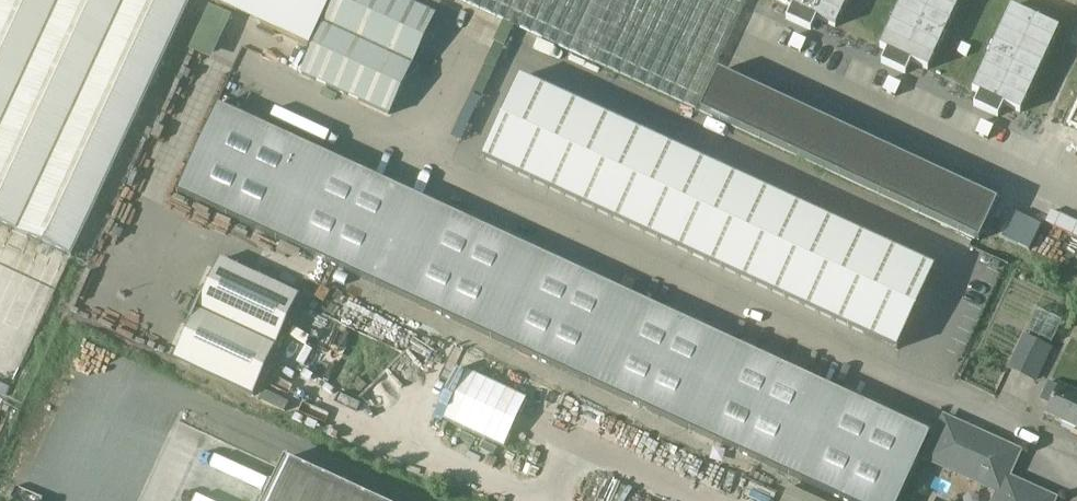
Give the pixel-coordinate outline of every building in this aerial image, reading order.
[(71,258),(72,258),(190,0),(0,0),(0,225),(71,258)] [(209,12),(296,52),(320,0),(215,0),(209,12)] [(302,76),(390,117),(406,82),(434,96),(453,59),(423,46),(436,17),(399,0),(337,0),(302,76)] [(695,112),(722,54),(744,6),(747,0),(452,0),(695,112)] [(792,7),(786,19),(811,30),(816,18),(835,27),(847,0),(776,0),(792,7)] [(879,48),(886,51),(881,63),(906,74),(911,62),(928,70),(960,0),(901,0),(879,48)] [(1011,6),(972,90),(979,93),(973,105),(998,117),(1003,105),(1020,112),(1059,29),(1011,6)] [(718,71),(699,111),(979,241),(997,201),(718,71)] [(519,77),(482,158),(897,350),(934,269),(519,77)] [(176,193),(844,500),(899,500),(912,474),(920,456),(930,433),(432,203),(417,196),(217,104),(176,193)] [(1016,213),(1004,238),(1030,250),(1041,225),(1016,213)] [(231,269),(186,369),(266,405),(311,305),(231,269)] [(1038,309),(1027,331),(1051,343),(1062,320),(1038,309)] [(1011,369),(1035,380),(1049,348),(1025,337),(1011,369)] [(506,445),(528,395),(462,366),(440,416),(506,445)] [(1041,401),(1051,405),(1046,416),(1076,430),(1076,396),(1049,383),(1041,401)] [(926,458),(999,492),(995,500),(1053,500),(1053,499),(1006,478),(1018,452),(944,418),(926,458)] [(280,468),(265,500),(377,500),(284,458),(280,468)]
